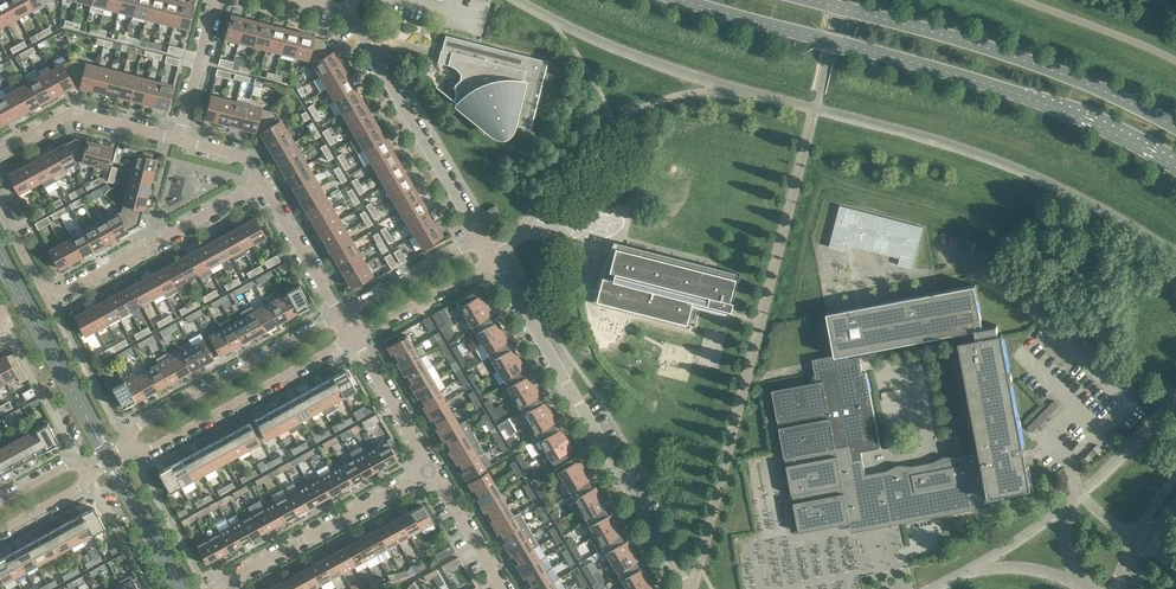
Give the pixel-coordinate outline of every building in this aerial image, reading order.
[(9,0),(0,0),(0,13),(6,23),(18,17),(9,0)] [(26,0),(9,0),(18,17),(31,10),(26,0)] [(42,0),(26,0),(31,10),(43,3),(42,0)] [(91,4),(89,11),(103,14),(105,7),(107,0),(92,0),(91,4)] [(105,7),(119,11),(121,0),(107,0),(105,7)] [(119,11),(132,14),(136,0),(121,0),(119,11)] [(132,14),(146,18),(151,0),(136,0),(132,14)] [(146,18),(160,21),(165,0),(151,0),(146,18)] [(172,0),(165,0),(160,21),(174,25),(180,2),(172,0)] [(194,6),(180,2),(174,25),(188,29),(194,6)] [(225,38),(239,42),(245,19),(231,15),(225,38)] [(259,22),(245,19),(239,42),(253,45),(259,22)] [(273,26),(259,22),(253,45),(267,49),(273,26)] [(286,29),(273,26),(267,49),(280,52),(286,29)] [(49,27),(42,30),(45,36),(52,32),(49,27)] [(300,33),(286,29),(280,52),(294,56),(300,33)] [(45,36),(42,30),(35,34),(38,39),(45,36)] [(326,39),(300,33),(294,56),(311,60),(326,39)] [(548,61),(445,35),(442,50),(451,52),(448,64),(449,65),(450,65),(452,66),(454,67),(455,68),(456,69),(458,70),(458,71),(459,72),(460,73),(460,74),(460,75),(460,76),(460,77),(460,78),(460,79),(459,80),(459,81),(458,81),(456,83),(455,83),(454,85),(454,86),(454,87),(454,88),(454,89),(455,91),(455,92),(455,93),(455,95),(455,96),(454,97),(454,98),(453,100),(456,103),(485,126),(486,130),(489,129),(494,133),(495,134),(496,134),(498,134),(500,134),(501,134),(502,134),(504,134),(505,134),(506,133),(507,132),(508,131),(509,130),(510,129),(510,128),(511,127),(511,124),(530,129),(548,61)] [(340,64),(326,39),(311,60),(320,76),(340,64)] [(24,40),(17,44),(20,49),(27,46),(24,40)] [(20,49),(17,44),(10,48),(13,53),(20,49)] [(169,45),(167,52),(181,55),(183,49),(169,45)] [(33,47),(26,50),(28,56),(35,52),(33,47)] [(28,56),(26,50),(19,54),(22,59),(28,56)] [(180,59),(166,55),(165,62),(178,66),(180,59)] [(233,61),(220,58),(218,65),(232,68),(233,61)] [(10,59),(3,63),(6,68),(13,64),(10,59)] [(77,71),(71,59),(51,70),(62,91),(74,85),(80,86),(84,73),(77,71)] [(98,66),(71,59),(77,71),(84,73),(80,86),(92,89),(98,66)] [(348,76),(340,64),(320,76),(327,88),(348,76)] [(111,70),(98,66),(92,89),(105,93),(111,70)] [(231,72),(217,68),(215,75),(229,79),(231,72)] [(62,91),(51,70),(40,76),(51,97),(62,91)] [(123,73),(111,70),(105,93),(117,96),(123,73)] [(135,76),(123,73),(117,96),(130,99),(135,76)] [(51,97),(40,76),(29,82),(40,103),(51,97)] [(148,79),(135,76),(130,99),(142,102),(148,79)] [(355,88),(348,76),(327,88),(335,100),(355,88)] [(160,82),(148,79),(142,102),(154,105),(160,82)] [(40,103),(29,82),(17,89),(29,109),(40,103)] [(173,86),(160,82),(154,105),(167,109),(173,86)] [(302,86),(297,89),(301,96),(306,93),(302,86)] [(362,100),(355,88),(335,100),(342,112),(362,100)] [(29,109),(17,89),(6,95),(18,116),(29,109)] [(6,95),(0,98),(0,110),(6,122),(18,116),(6,95)] [(205,118),(218,121),(224,99),(211,95),(205,118)] [(236,102),(224,99),(218,121),(230,125),(236,102)] [(369,113),(362,100),(342,112),(349,125),(369,113)] [(248,105),(236,102),(230,125),(243,128),(248,105)] [(313,104),(308,107),(312,114),(317,111),(313,104)] [(269,110),(248,105),(243,128),(255,131),(258,119),(266,121),(269,110)] [(275,112),(269,110),(266,121),(258,119),(255,131),(260,132),(267,143),(287,131),(275,112)] [(301,114),(305,121),(310,118),(306,111),(301,114)] [(321,118),(317,111),(312,114),(316,121),(321,118)] [(377,125),(369,113),(349,125),(356,137),(377,125)] [(307,125),(311,132),(316,129),(312,122),(307,125)] [(384,137),(377,125),(356,137),(350,141),(357,153),(364,149),(384,137)] [(327,128),(322,131),(326,138),(331,135),(327,128)] [(320,136),(316,129),(311,132),(315,139),(320,136)] [(293,142),(287,131),(267,143),(273,154),(293,142)] [(335,142),(331,135),(326,138),(330,145),(335,142)] [(391,150),(384,137),(364,149),(371,162),(391,150)] [(78,160),(75,138),(53,150),(63,168),(78,160)] [(100,144),(75,138),(78,160),(94,164),(100,144)] [(300,153),(293,142),(273,154),(280,165),(300,153)] [(112,147),(100,144),(94,164),(107,168),(112,147)] [(320,147),(324,154),(329,151),(325,144),(320,147)] [(123,149),(116,148),(113,161),(119,163),(123,149)] [(67,174),(63,168),(53,150),(42,156),(56,181),(67,174)] [(399,162),(391,150),(371,162),(378,174),(399,162)] [(333,158),(329,151),(324,154),(328,161),(333,158)] [(136,153),(133,166),(153,172),(156,159),(136,153)] [(306,164),(300,153),(280,165),(286,176),(306,164)] [(342,153),(337,156),(341,163),(346,160),(342,153)] [(56,181),(42,156),(31,162),(41,180),(44,187),(56,181)] [(350,167),(346,160),(341,163),(345,170),(350,167)] [(41,180),(31,162),(20,168),(30,187),(41,180)] [(406,174),(399,162),(378,174),(385,186),(406,174)] [(313,175),(306,164),(286,176),(293,187),(313,175)] [(153,172),(133,166),(129,179),(150,184),(153,172)] [(333,169),(337,176),(342,173),(338,166),(333,169)] [(30,187),(20,168),(8,175),(18,193),(30,187)] [(346,180),(342,173),(337,176),(341,183),(346,180)] [(413,186),(406,174),(385,186),(393,198),(413,186)] [(320,186),(313,175),(293,187),(299,199),(320,186)] [(97,178),(90,182),(93,187),(100,183),(97,178)] [(356,178),(351,181),(355,188),(360,184),(356,178)] [(150,184),(129,179),(126,191),(146,196),(150,184)] [(90,182),(84,185),(87,190),(93,187),(90,182)] [(107,183),(98,188),(105,194),(112,188),(107,183)] [(364,191),(360,184),(355,188),(359,194),(364,191)] [(326,197),(320,186),(299,199),(306,210),(326,197)] [(420,199),(413,186),(393,198),(400,211),(420,199)] [(346,191),(350,198),(356,195),(352,188),(346,191)] [(95,191),(98,197),(104,194),(98,189),(95,191)] [(68,194),(71,199),(78,195),(75,190),(68,194)] [(146,196),(126,191),(121,211),(139,225),(146,196)] [(90,200),(87,194),(80,198),(83,203),(90,200)] [(360,202),(356,195),(350,198),(355,205),(360,202)] [(333,209),(326,197),(306,210),(312,221),(333,209)] [(60,198),(53,202),(56,207),(63,204),(60,198)] [(83,203),(80,198),(73,202),(76,207),(83,203)] [(428,211),(420,199),(400,211),(407,223),(428,211)] [(56,207),(53,202),(46,206),(49,211),(56,207)] [(371,202),(366,205),(370,212),(375,209),(371,202)] [(24,217),(17,203),(10,208),(17,221),(24,217)] [(833,203),(822,244),(836,248),(838,240),(893,254),(891,262),(905,265),(915,224),(833,203)] [(486,209),(486,210),(489,214),(497,210),(497,209),(495,205),(494,205),(486,209)] [(42,207),(29,214),(33,220),(45,213),(42,207)] [(67,212),(64,207),(57,211),(60,216),(67,212)] [(339,220),(333,209),(312,221),(319,232),(339,220)] [(379,216),(375,209),(370,212),(374,219),(379,216)] [(360,213),(364,220),(369,217),(365,210),(360,213)] [(60,216),(57,211),(51,214),(53,220),(60,216)] [(139,225),(121,211),(106,219),(116,237),(139,225)] [(435,223),(428,211),(407,223),(414,235),(435,223)] [(50,223),(47,216),(34,223),(38,229),(50,223)] [(373,224),(369,217),(364,220),(368,227),(373,224)] [(255,218),(244,224),(254,242),(265,236),(255,218)] [(116,237),(106,219),(95,225),(105,244),(116,237)] [(346,231),(339,220),(319,232),(325,243),(346,231)] [(442,236),(435,223),(414,235),(422,248),(442,236)] [(254,242),(244,224),(232,230),(242,249),(254,242)] [(105,244),(95,225),(83,231),(93,250),(105,244)] [(385,227),(380,230),(384,236),(389,233),(385,227)] [(245,253),(242,249),(232,230),(221,236),(231,255),(234,259),(245,253)] [(93,250),(83,231),(72,237),(82,256),(93,250)] [(352,242),(346,231),(325,243),(332,254),(352,242)] [(378,232),(373,235),(377,242),(382,239),(378,232)] [(393,240),(389,233),(384,236),(388,243),(393,240)] [(231,255),(221,236),(210,243),(220,261),(231,255)] [(82,256),(72,237),(61,244),(71,262),(82,256)] [(388,250),(382,239),(376,243),(382,254),(388,250)] [(359,253),(352,242),(332,254),(338,265),(359,253)] [(220,261),(210,243),(199,249),(209,267),(220,261)] [(71,262),(61,244),(49,250),(59,268),(71,262)] [(736,273),(626,245),(621,263),(616,262),(612,280),(602,277),(595,301),(598,302),(597,304),(623,311),(624,308),(686,324),(692,302),(726,311),(729,301),(736,273)] [(399,248),(393,252),(401,264),(407,260),(399,248)] [(209,267),(199,249),(188,255),(198,273),(209,267)] [(365,264),(359,253),(338,265),(345,276),(365,264)] [(397,265),(390,253),(384,257),(391,269),(397,265)] [(198,273),(188,255),(176,261),(186,279),(198,273)] [(264,262),(268,268),(280,261),(277,255),(264,262)] [(186,279),(176,261),(165,267),(175,285),(186,279)] [(279,266),(282,271),(290,267),(287,261),(279,266)] [(372,275),(365,264),(345,276),(352,287),(372,275)] [(260,265),(253,269),(256,274),(263,270),(260,265)] [(178,291),(175,285),(165,267),(154,273),(164,292),(166,297),(178,291)] [(256,274),(253,269),(247,273),(249,278),(256,274)] [(270,270),(263,274),(266,280),(273,276),(270,270)] [(164,292),(154,273),(142,280),(152,298),(164,292)] [(266,280),(263,274),(256,278),(259,284),(266,280)] [(238,277),(231,281),(234,286),(241,282),(238,277)] [(152,298),(142,280),(131,286),(141,304),(152,298)] [(234,286),(231,281),(224,285),(227,290),(234,286)] [(248,283),(241,287),(244,292),(251,288),(248,283)] [(287,292),(287,293),(288,293),(298,312),(310,305),(299,285),(287,292)] [(1031,488),(1026,458),(1002,333),(998,333),(997,324),(983,327),(975,285),(938,292),(841,310),(840,309),(833,310),(834,311),(827,313),(835,355),(813,359),(817,381),(772,390),(799,532),(880,517),(882,527),(990,506),(988,496),(1031,488)] [(141,304),(131,286),(120,292),(130,310),(141,304)] [(244,292),(241,287),(234,290),(237,296),(244,292)] [(216,290),(209,293),(211,299),(218,295),(216,290)] [(478,295),(475,291),(456,301),(465,316),(486,303),(481,293),(478,295)] [(130,310),(120,292),(109,298),(119,316),(130,310)] [(211,299),(209,293),(202,297),(204,302),(211,299)] [(288,293),(287,293),(277,299),(287,318),(298,312),(288,293)] [(225,295),(218,299),(221,304),(228,301),(225,295)] [(119,316),(109,298),(97,304),(107,322),(119,316)] [(221,304),(218,299),(211,303),(214,308),(221,304)] [(287,318),(277,299),(266,305),(276,324),(287,318)] [(193,302),(186,306),(189,311),(196,307),(193,302)] [(492,313),(486,303),(465,316),(473,329),(491,318),(489,315),(492,313)] [(107,322),(97,304),(86,310),(96,329),(107,322)] [(276,324),(266,305),(254,312),(265,330),(276,324)] [(189,311),(186,306),(179,309),(182,315),(189,311)] [(241,314),(243,318),(253,336),(265,330),(254,312),(252,307),(241,314)] [(200,309),(193,313),(196,318),(203,315),(200,309)] [(96,329),(86,310),(75,317),(85,335),(96,329)] [(445,323),(438,311),(432,314),(439,326),(445,323)] [(196,318),(193,313),(186,317),(189,322),(196,318)] [(170,314),(163,318),(166,323),(173,319),(170,314)] [(435,328),(428,316),(422,320),(429,331),(435,328)] [(166,323),(163,318),(156,322),(159,327),(166,323)] [(253,336),(243,318),(232,324),(242,343),(253,336)] [(494,322),(491,318),(473,329),(481,343),(502,330),(497,320),(494,322)] [(218,326),(221,330),(231,349),(242,343),(232,324),(230,320),(218,326)] [(174,323),(167,327),(170,332),(177,329),(174,323)] [(148,327),(141,330),(144,336),(151,332),(148,327)] [(170,332),(167,327),(160,331),(163,336),(170,332)] [(446,327),(441,330),(446,339),(451,336),(446,327)] [(144,336),(141,330),(134,334),(137,339),(144,336)] [(231,349),(221,330),(209,336),(219,355),(231,349)] [(508,340),(502,330),(481,343),(489,356),(507,345),(505,341),(508,340)] [(442,339),(438,332),(433,335),(437,342),(442,339)] [(400,339),(397,334),(383,341),(391,354),(394,352),(396,357),(413,346),(406,335),(400,339)] [(152,335),(145,339),(148,345),(155,341),(152,335)] [(125,339),(119,343),(121,348),(128,344),(125,339)] [(148,345),(145,339),(138,343),(141,349),(148,345)] [(204,339),(192,346),(202,364),(214,358),(204,339)] [(190,341),(178,347),(191,371),(202,364),(192,346),(190,341)] [(121,348),(119,343),(112,346),(114,352),(121,348)] [(419,343),(413,346),(396,357),(399,361),(396,362),(400,369),(420,357),(426,354),(419,343)] [(456,345),(452,348),(457,357),(462,354),(456,345)] [(510,349),(507,345),(489,356),(497,370),(518,357),(512,347),(510,349)] [(191,371),(178,347),(167,353),(170,358),(180,377),(191,371)] [(451,354),(447,347),(442,350),(446,357),(451,354)] [(129,348),(122,351),(125,357),(132,353),(129,348)] [(100,353),(103,358),(110,354),(107,349),(100,353)] [(125,357),(122,351),(115,355),(118,361),(125,357)] [(13,352),(14,355),(8,358),(6,354),(0,357),(0,371),(6,381),(17,375),(20,382),(27,378),(13,352)] [(455,361),(451,354),(446,357),(450,364),(455,361)] [(467,363),(462,354),(457,357),(462,366),(467,363)] [(426,368),(420,357),(400,369),(404,376),(407,374),(409,379),(426,368)] [(524,367),(518,357),(497,370),(505,383),(523,372),(521,368),(524,367)] [(180,377),(170,358),(158,364),(169,383),(180,377)] [(104,361),(96,366),(99,371),(107,367),(104,361)] [(169,383),(158,364),(147,370),(157,389),(169,383)] [(433,379),(426,368),(409,379),(412,383),(409,384),(413,391),(433,379)] [(464,376),(460,369),(455,372),(459,379),(464,376)] [(157,389),(147,370),(136,376),(146,395),(157,389)] [(345,370),(333,376),(344,396),(356,390),(345,370)] [(122,378),(124,381),(135,401),(146,395),(136,376),(133,372),(122,378)] [(472,372),(468,375),(473,384),(478,381),(472,372)] [(526,376),(523,372),(505,383),(513,396),(534,384),(528,374),(526,376)] [(344,396),(333,376),(322,382),(333,402),(344,396)] [(468,383),(464,376),(459,379),(463,386),(468,383)] [(439,390),(433,379),(413,391),(417,398),(420,396),(422,401),(439,390)] [(135,401),(124,381),(112,388),(123,408),(135,401)] [(483,390),(478,381),(473,384),(478,393),(483,390)] [(336,409),(333,402),(322,382),(311,389),(322,409),(325,415),(326,414),(326,413),(335,408),(335,409),(336,409)] [(540,394),(534,384),(513,396),(521,410),(539,399),(537,395),(540,394)] [(31,388),(26,390),(30,397),(35,395),(31,388)] [(322,409),(311,389),(300,395),(311,415),(322,409)] [(446,401),(439,390),(422,401),(425,405),(422,406),(426,413),(446,401)] [(468,394),(472,401),(477,398),(473,391),(468,394)] [(311,415),(300,395),(289,401),(299,421),(311,415)] [(41,403),(38,397),(30,402),(33,407),(41,403)] [(481,405),(477,398),(472,401),(476,408),(481,405)] [(488,399),(483,402),(489,411),(494,408),(488,399)] [(541,403),(539,399),(521,410),(529,423),(550,411),(544,401),(541,403)] [(9,400),(3,404),(7,410),(13,407),(9,400)] [(302,425),(299,421),(289,401),(277,407),(288,427),(290,431),(302,425)] [(452,412),(446,401),(426,413),(430,420),(433,418),(435,423),(452,412)] [(375,410),(372,405),(364,409),(367,415),(375,410)] [(288,427),(277,407),(266,413),(277,433),(288,427)] [(19,408),(12,412),(15,417),(22,414),(19,408)] [(499,417),(494,408),(489,411),(494,420),(499,417)] [(556,420),(550,411),(529,423),(537,437),(555,426),(553,422),(556,420)] [(15,417),(12,412),(5,416),(8,421),(15,417)] [(459,423),(452,412),(435,423),(438,427),(435,428),(439,435),(459,423)] [(277,433),(266,413),(254,420),(265,440),(277,433)] [(381,420),(377,413),(362,421),(366,428),(381,420)] [(481,416),(485,423),(490,420),(486,413),(481,416)] [(350,417),(343,421),(346,426),(353,422),(350,417)] [(465,420),(459,424),(459,423),(439,435),(443,442),(446,440),(448,445),(472,431),(465,420)] [(494,427),(490,420),(485,423),(489,430),(494,427)] [(346,426),(343,421),(336,424),(339,430),(346,426)] [(249,422),(237,429),(248,449),(260,442),(249,422)] [(48,423),(36,429),(47,449),(59,443),(48,423)] [(360,429),(357,424),(351,428),(353,433),(360,429)] [(504,426),(499,429),(505,438),(509,435),(504,426)] [(557,429),(555,426),(537,437),(545,450),(566,438),(560,428),(557,429)] [(353,433),(351,428),(344,431),(347,436),(353,433)] [(47,449),(36,429),(25,435),(36,455),(47,449)] [(248,449),(237,429),(226,435),(237,455),(248,449)] [(327,429),(321,433),(324,438),(331,435),(327,429)] [(478,442),(472,431),(448,445),(451,449),(448,450),(452,457),(478,442)] [(324,438),(321,433),(314,437),(317,442),(324,438)] [(36,455),(25,435),(13,442),(24,462),(36,455)] [(237,455),(226,435),(215,441),(226,461),(237,455)] [(494,438),(498,445),(503,442),(499,435),(494,438)] [(515,444),(509,435),(505,438),(510,446),(515,444)] [(337,441),(335,436),(328,440),(331,445),(337,441)] [(402,455),(391,437),(375,446),(386,465),(397,459),(397,458),(402,455)] [(572,447),(566,438),(545,450),(553,464),(571,453),(569,449),(572,447)] [(331,445),(328,440),(322,443),(325,448),(331,445)] [(226,461),(215,441),(204,447),(215,467),(226,461)] [(305,441),(298,445),(301,451),(308,447),(305,441)] [(24,462),(13,442),(2,448),(13,468),(24,462)] [(485,453),(478,442),(452,457),(456,464),(459,462),(461,467),(478,456),(485,453)] [(507,449),(503,442),(498,445),(502,452),(507,449)] [(301,451),(298,445),(291,449),(294,454),(301,451)] [(350,452),(353,458),(363,477),(375,471),(364,452),(361,446),(350,452)] [(386,465),(375,446),(364,452),(375,471),(386,465)] [(215,467),(204,447),(193,453),(203,473),(215,467)] [(2,448),(0,449),(0,470),(2,474),(13,468),(2,448)] [(315,454),(312,449),(306,452),(309,457),(315,454)] [(309,457),(306,452),(299,456),(302,461),(309,457)] [(203,473),(193,453),(181,460),(192,479),(203,473)] [(520,453),(515,456),(521,465),(525,462),(520,453)] [(279,455),(273,459),(276,465),(283,461),(279,455)] [(485,468),(478,456),(461,467),(464,471),(461,472),(466,479),(485,468)] [(576,460),(573,456),(555,467),(563,481),(584,468),(579,459),(576,460)] [(363,477),(353,458),(342,465),(352,484),(363,477)] [(276,465),(273,459),(266,463),(269,468),(276,465)] [(192,479),(181,460),(170,466),(181,486),(192,479)] [(292,466),(290,461),(283,464),(286,469),(292,466)] [(509,464),(513,471),(518,468),(514,461),(509,464)] [(531,470),(525,462),(521,465),(526,473),(531,470)] [(286,469),(283,464),(277,468),(280,473),(286,469)] [(352,484),(342,465),(331,471),(341,490),(352,484)] [(181,486),(170,466),(158,472),(169,492),(181,486)] [(523,475),(518,468),(513,471),(518,478),(523,475)] [(590,478),(584,468),(563,481),(571,495),(589,484),(587,480),(590,478)] [(254,469),(247,473),(250,479),(257,475),(254,469)] [(341,490),(331,471),(319,477),(330,496),(341,490)] [(494,482),(487,471),(468,483),(472,490),(474,488),(477,493),(494,482)] [(250,479),(247,473),(240,477),(243,482),(250,479)] [(270,478),(267,473),(261,477),(264,482),(270,478)] [(264,482),(261,477),(255,480),(257,485),(264,482)] [(330,496),(319,477),(308,483),(318,502),(330,496)] [(231,482),(225,485),(228,491),(235,487),(231,482)] [(500,493),(494,482),(477,493),(479,497),(477,498),(481,505),(500,493)] [(318,502),(308,483),(297,489),(307,508),(318,502)] [(522,486),(527,493),(531,490),(527,483),(522,486)] [(539,484),(534,487),(539,495),(544,493),(539,484)] [(592,487),(589,484),(571,495),(579,508),(600,495),(595,486),(592,487)] [(228,491),(225,485),(218,489),(221,495),(228,491)] [(248,490),(245,486),(238,489),(241,494),(248,490)] [(241,494),(238,489),(232,492),(235,497),(241,494)] [(307,508),(297,489),(286,495),(296,514),(307,508)] [(536,497),(531,490),(527,493),(531,500),(536,497)] [(507,504),(500,493),(481,505),(485,512),(487,510),(490,515),(507,504)] [(549,501),(544,493),(539,495),(544,504),(549,501)] [(209,494),(202,498),(205,503),(212,499),(209,494)] [(296,514),(286,495),(274,501),(285,520),(296,514)] [(606,505),(600,495),(579,508),(587,522),(605,511),(603,507),(606,505)] [(205,503),(202,498),(195,501),(198,507),(205,503)] [(225,503),(222,498),(216,501),(219,506),(225,503)] [(219,506),(216,501),(210,505),(212,510),(219,506)] [(285,520),(274,501),(263,508),(274,527),(285,520)] [(513,515),(507,504),(490,515),(492,519),(490,520),(494,527),(513,515)] [(422,505),(411,511),(421,530),(434,523),(428,511),(427,512),(422,505)] [(535,508),(540,515),(544,512),(540,505),(535,508)] [(94,507),(82,514),(93,534),(105,527),(94,507)] [(184,508),(176,512),(179,517),(187,513),(184,508)] [(274,527),(263,508),(252,514),(262,533),(274,527)] [(203,515),(200,510),(194,514),(196,518),(203,515)] [(421,530),(411,511),(400,517),(410,536),(421,530)] [(554,511),(550,514),(555,522),(560,519),(554,511)] [(608,514),(605,511),(587,522),(595,535),(616,522),(610,513),(608,514)] [(520,512),(513,515),(494,527),(498,534),(500,532),(503,537),(526,523),(520,512)] [(549,519),(544,512),(540,515),(544,522),(549,519)] [(93,534),(82,514),(71,520),(82,540),(93,534)] [(196,518),(194,514),(187,517),(190,522),(196,518)] [(262,533),(252,514),(241,520),(251,539),(262,533)] [(410,536),(400,517),(388,523),(399,542),(410,536)] [(565,528),(560,519),(555,522),(560,531),(565,528)] [(82,540),(71,520),(60,526),(71,546),(82,540)] [(251,539),(241,520),(230,526),(240,545),(251,539)] [(622,532),(616,522),(595,535),(603,548),(621,537),(619,534),(622,532)] [(399,542),(388,523),(377,529),(388,548),(399,542)] [(533,534),(526,523),(503,537),(505,541),(503,542),(507,549),(533,534)] [(71,546),(60,526),(48,532),(59,552),(71,546)] [(240,545),(230,526),(218,532),(229,551),(240,545)] [(548,530),(553,537),(557,534),(553,527),(548,530)] [(388,548),(377,529),(366,535),(376,555),(388,548)] [(59,552),(48,532),(37,538),(48,558),(59,552)] [(229,551),(218,532),(207,538),(217,557),(229,551)] [(539,545),(533,534),(507,549),(511,556),(513,554),(516,559),(533,548),(539,545)] [(562,541),(557,534),(553,537),(557,544),(562,541)] [(376,555),(366,535),(355,542),(365,561),(376,555)] [(624,541),(621,537),(603,548),(611,562),(632,549),(626,539),(624,541)] [(48,558),(37,538),(26,544),(37,564),(48,558)] [(217,557),(207,538),(195,545),(206,564),(217,557)] [(570,538),(566,541),(571,549),(576,546),(570,538)] [(365,561),(355,542),(343,548),(354,567),(365,561)] [(37,564),(26,544),(15,551),(26,571),(37,564)] [(121,550),(118,544),(110,549),(113,554),(121,550)] [(455,551),(451,545),(448,547),(434,554),(438,561),(451,554),(455,551)] [(581,555),(576,546),(571,549),(576,558),(581,555)] [(354,567),(343,548),(332,554),(343,573),(354,567)] [(539,560),(533,548),(516,559),(518,563),(516,564),(520,571),(539,560)] [(561,552),(566,559),(571,556),(566,549),(561,552)] [(638,559),(632,549),(611,562),(619,575),(637,564),(635,561),(638,559)] [(26,571),(15,551),(4,557),(14,577),(26,571)] [(126,559),(123,553),(115,557),(118,563),(126,559)] [(343,573),(332,554),(321,560),(331,579),(343,573)] [(99,555),(92,559),(95,564),(102,560),(99,555)] [(575,563),(571,556),(566,559),(570,566),(575,563)] [(4,557),(0,559),(0,579),(3,583),(14,577),(4,557)] [(462,563),(458,557),(441,566),(444,573),(462,563)] [(95,564),(92,559),(85,562),(88,568),(95,564)] [(430,559),(424,562),(427,567),(433,564),(430,559)] [(331,579),(321,560),(310,566),(320,585),(331,579)] [(546,571),(539,560),(520,571),(524,578),(526,576),(529,581),(546,571)] [(427,567),(424,562),(418,566),(420,570),(427,567)] [(104,564),(97,567),(100,573),(107,569),(104,564)] [(640,568),(637,564),(619,575),(627,588),(648,576),(642,566),(640,568)] [(586,565),(581,567),(587,576),(592,573),(586,565)] [(310,566),(299,572),(308,588),(313,588),(320,585),(310,566)] [(76,567),(69,571),(72,576),(79,573),(76,567)] [(100,573),(97,567),(90,571),(93,577),(100,573)] [(439,574),(436,569),(430,572),(432,577),(439,574)] [(72,576),(69,571),(62,575),(66,580),(72,576)] [(546,571),(529,581),(531,585),(529,586),(530,588),(540,588),(553,582),(546,571)] [(575,574),(579,581),(584,578),(579,571),(575,574)] [(299,572),(287,578),(293,588),(308,588),(299,572)] [(432,577),(430,572),(423,576),(426,581),(432,577)] [(597,582),(592,573),(587,576),(592,585),(597,582)] [(81,576),(74,580),(77,585),(84,581),(81,576)] [(648,576),(627,588),(652,588),(651,588),(654,586),(648,576)] [(287,578),(276,585),(279,588),(293,588),(287,578)] [(588,586),(584,578),(579,581),(583,588),(588,586)] [(54,579),(47,583),(50,588),(57,585),(54,579)] [(121,586),(123,588),(138,588),(133,579),(121,586)] [(74,580),(67,583),(70,588),(77,585),(74,580)]
